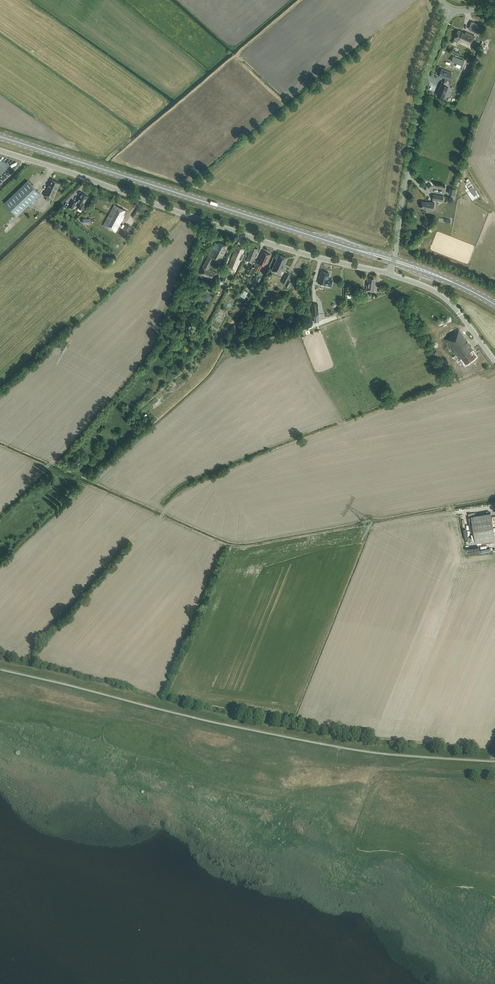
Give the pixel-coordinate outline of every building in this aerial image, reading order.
[(481,26),(471,21),(468,28),(478,32),(481,26)] [(454,40),(470,47),(475,36),(466,32),(465,33),(458,30),(454,40)] [(464,60),(453,55),(451,61),(462,65),(464,60)] [(446,78),(444,81),(450,84),(452,79),(450,78),(452,72),(445,69),(442,68),(441,68),(438,75),(446,78)] [(437,94),(443,97),(442,97),(447,100),(448,97),(450,97),(454,88),(449,86),(450,84),(444,81),(443,84),(441,84),(437,94)] [(51,179),(44,195),(53,199),(57,190),(58,187),(60,183),(51,179)] [(28,180),(4,202),(17,215),(31,202),(33,203),(37,199),(36,197),(40,193),(28,180)] [(84,204),(88,196),(81,192),(77,201),(81,203),(79,207),(83,209),(85,205),(84,204)] [(421,208),(433,210),(434,202),(426,201),(426,202),(422,201),(421,208)] [(114,204),(103,225),(115,231),(124,215),(123,214),(125,210),(114,204)] [(34,207),(30,211),(33,215),(38,211),(34,207)] [(126,223),(120,234),(125,237),(131,226),(126,223)] [(219,263),(228,245),(219,241),(217,243),(215,242),(210,252),(209,252),(207,255),(208,255),(199,273),(207,277),(207,278),(213,281),(217,272),(207,268),(209,264),(210,264),(212,260),(219,263)] [(235,270),(240,259),(244,248),(237,245),(228,267),(235,270)] [(259,249),(251,245),(249,250),(246,260),(252,262),(256,253),(257,253),(259,249)] [(263,251),(254,270),(258,272),(261,266),(261,267),(262,265),(265,266),(270,254),(263,251)] [(287,261),(281,275),(293,281),(300,267),(287,261)] [(251,275),(255,267),(250,265),(246,272),(251,275)] [(329,272),(321,270),(319,278),(319,277),(318,282),(326,284),(326,286),(329,287),(329,285),(331,286),(333,279),(328,278),(329,272)] [(224,282),(228,275),(222,272),(219,280),(224,282)] [(368,278),(366,290),(374,291),(376,279),(368,278)] [(240,295),(245,298),(248,291),(243,289),(240,295)] [(206,290),(201,298),(209,302),(213,295),(206,290)] [(458,330),(446,339),(459,358),(461,357),(465,363),(476,355),(471,349),(472,348),(458,330)] [(490,512),(471,515),(475,542),(494,539),(490,512)]
